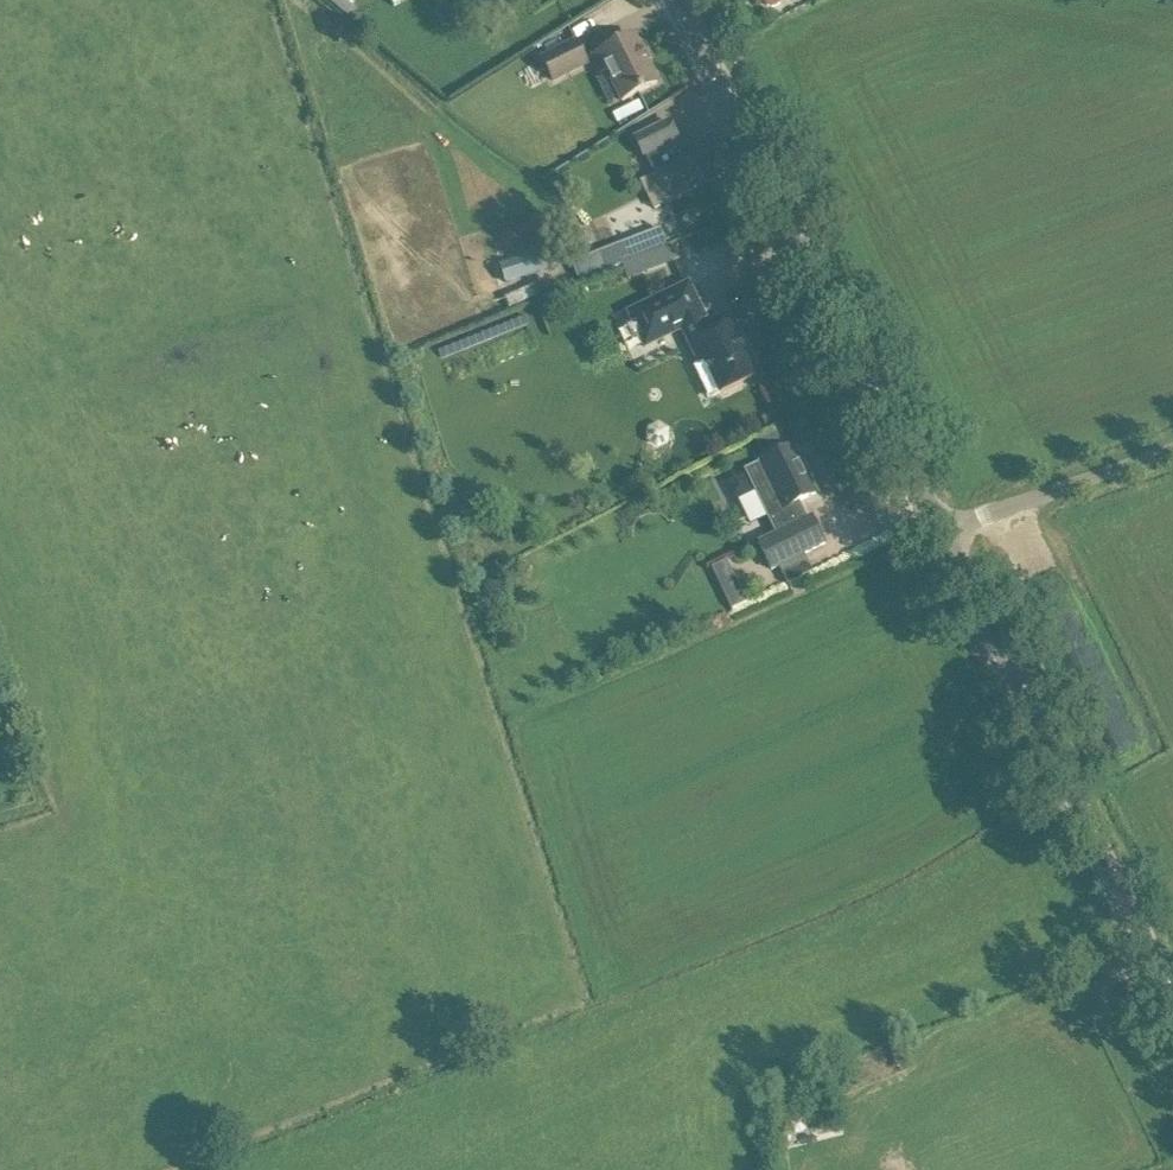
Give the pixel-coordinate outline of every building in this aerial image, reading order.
[(622,101),(657,83),(632,35),(594,54),(602,69),(605,68),(622,101)] [(575,42),(542,59),(552,80),(586,63),(575,42)] [(617,125),(644,111),(638,101),(612,115),(617,125)] [(632,137),(642,157),(680,138),(670,118),(632,137)] [(653,207),(671,198),(672,199),(727,172),(713,144),(640,181),(653,207)] [(615,245),(604,249),(611,266),(621,263),(622,262),(615,245)] [(548,250),(500,266),(506,283),(553,268),(548,250)] [(652,250),(642,254),(649,271),(659,267),(652,250)] [(704,318),(688,283),(628,312),(644,346),(681,328),(700,320),(704,318)] [(695,342),(719,393),(758,374),(733,322),(707,335),(700,320),(681,328),(689,344),(695,342)] [(776,431),(758,440),(763,451),(781,442),(776,431)] [(744,470),(775,534),(807,518),(799,501),(816,493),(793,446),(744,470)] [(771,569),(825,543),(811,516),(807,518),(775,534),(758,542),(771,569)] [(806,585),(801,576),(788,583),(792,592),(806,585)] [(747,602),(738,583),(723,589),(733,609),(747,602)]
